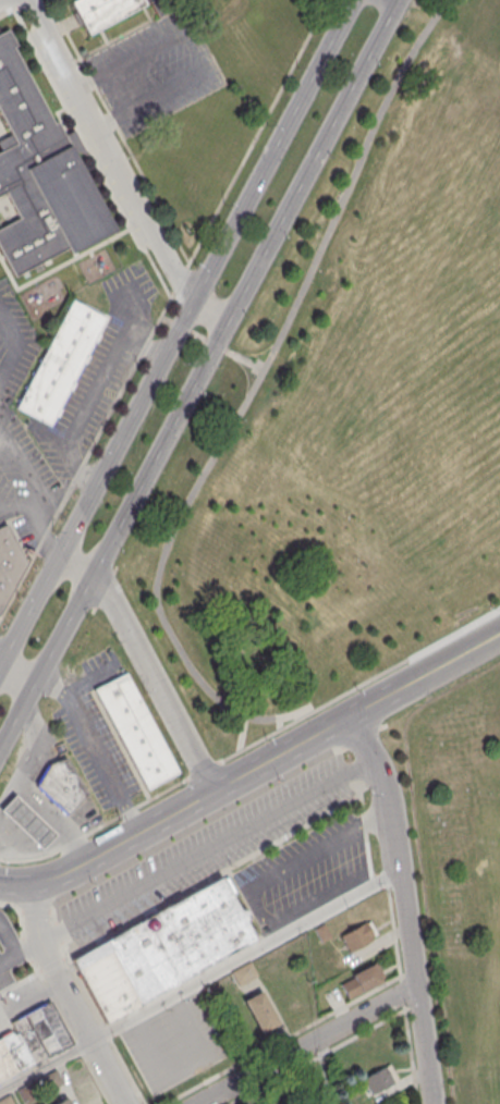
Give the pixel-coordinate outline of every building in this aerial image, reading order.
[(71,2),(75,0),(162,0),(169,13),(159,19),(150,2),(88,35),(71,2)] [(15,278),(0,250),(0,229),(20,219),(5,193),(0,196),(0,153),(2,151),(0,147),(0,142),(13,135),(0,112),(0,35),(8,30),(16,46),(12,48),(54,124),(58,122),(65,135),(73,131),(86,155),(78,159),(118,231),(72,255),(69,248),(15,278)] [(73,300),(107,319),(51,426),(17,407),(73,300)] [(6,520),(0,523),(0,614),(10,609),(2,592),(33,577),(6,520)] [(130,672),(96,687),(143,789),(177,774),(130,672)] [(88,794),(66,815),(36,787),(49,764),(66,758),(88,794)] [(40,851),(36,847),(0,812),(14,797),(51,833),(54,836),(40,851)] [(104,1020),(257,943),(224,879),(71,956),(104,1020)] [(377,938),(370,920),(340,932),(347,950),(377,938)] [(338,982),(348,999),(382,980),(373,963),(338,982)] [(260,1036),(280,1026),(262,991),(243,1001),(260,1036)] [(52,1003),(10,1022),(15,1033),(0,1040),(0,1080),(72,1047),(52,1003)] [(396,1084),(388,1067),(362,1079),(370,1096),(396,1084)]
